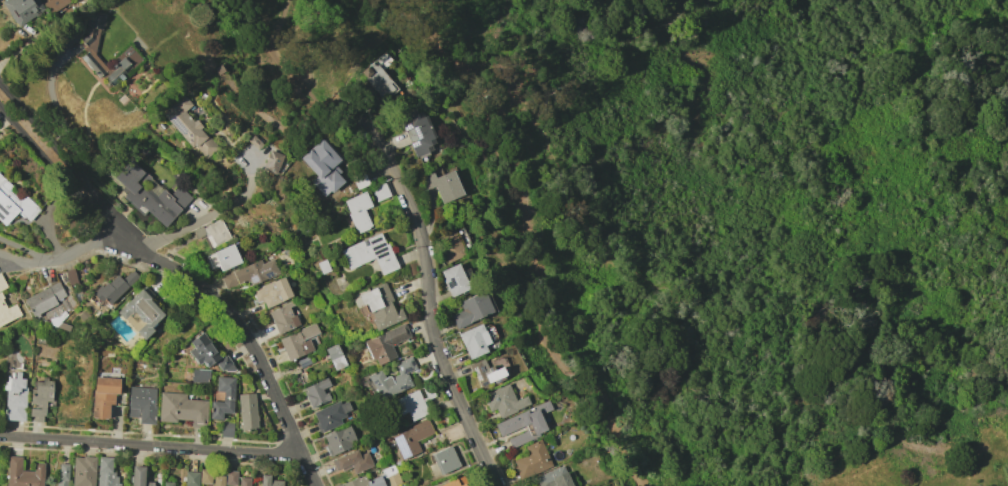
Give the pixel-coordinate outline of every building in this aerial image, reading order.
[(16,25),(43,9),(38,0),(5,0),(2,2),(16,25)] [(68,0),(47,0),(42,4),(50,15),(69,1),(68,0)] [(94,54),(98,33),(103,29),(105,16),(89,14),(84,47),(87,51),(80,57),(95,76),(104,77),(112,86),(125,76),(125,73),(141,60),(129,46),(117,56),(115,67),(109,72),(94,54)] [(359,72),(383,102),(398,91),(374,60),(359,72)] [(162,113),(203,161),(217,148),(185,110),(191,105),(183,95),(162,113)] [(438,146),(420,107),(398,117),(415,156),(438,146)] [(316,176),(309,182),(324,198),(345,179),(333,167),(340,160),(320,138),(299,158),(316,176)] [(263,164),(277,170),(283,155),(269,149),(263,164)] [(164,227),(192,198),(178,185),(168,196),(130,159),(113,177),(125,189),(120,194),(142,215),(147,211),(164,227)] [(462,195),(453,170),(434,177),(432,172),(420,177),(425,190),(435,186),(442,203),(462,195)] [(28,222),(40,210),(25,195),(19,202),(7,191),(11,186),(0,175),(0,221),(5,225),(17,212),(28,222)] [(376,201),(390,196),(385,183),(371,188),(376,201)] [(357,233),(371,227),(364,210),(371,206),(365,191),(343,201),(357,233)] [(201,228),(211,247),(230,238),(220,218),(201,228)] [(466,253),(453,229),(435,239),(448,263),(466,253)] [(380,275),(396,269),(383,233),(340,248),(347,269),(375,259),(380,275)] [(205,256),(211,268),(217,265),(220,271),(240,262),(232,244),(205,256)] [(252,285),(279,274),(272,259),(262,263),(260,259),(220,276),(225,289),(249,279),(252,285)] [(450,297),(469,289),(459,263),(440,271),(450,297)] [(109,305),(138,277),(132,270),(122,280),(116,274),(97,293),(109,305)] [(264,308),(291,297),(283,277),(251,290),(256,303),(261,300),(264,308)] [(66,298),(58,281),(23,300),(32,316),(66,298)] [(401,320),(387,283),(352,296),(356,308),(365,304),(375,330),(401,320)] [(116,312),(142,338),(165,316),(140,289),(116,312)] [(459,301),(462,310),(449,315),(454,328),(493,313),(485,291),(459,301)] [(15,304),(6,308),(0,293),(0,325),(21,316),(15,304)] [(268,310),(276,334),(298,326),(290,303),(268,310)] [(288,361),(313,350),(308,338),(319,333),(314,322),(278,339),(288,361)] [(492,347),(482,323),(458,334),(468,357),(492,347)] [(410,338),(405,324),(364,340),(374,366),(396,357),(391,345),(410,338)] [(234,367),(226,354),(219,359),(203,332),(189,341),(193,348),(190,349),(203,369),(215,362),(223,374),(234,367)] [(346,365),(336,343),(324,349),(334,370),(346,365)] [(412,387),(407,372),(416,369),(411,357),(395,363),(399,373),(385,378),(382,370),(369,375),(377,400),(412,387)] [(471,363),(478,386),(506,377),(503,367),(490,370),(486,358),(471,363)] [(191,382),(208,383),(209,370),(192,369),(191,382)] [(4,420),(24,421),(25,373),(15,372),(15,378),(6,378),(4,420)] [(119,378),(93,377),(92,419),(108,419),(109,404),(114,404),(114,394),(119,394),(119,378)] [(234,377),(216,377),(215,392),(223,392),(222,401),(210,401),(209,420),(222,420),(222,413),(233,414),(234,377)] [(30,421),(44,422),(44,403),(52,403),(53,380),(32,379),(30,421)] [(329,401),(324,388),(330,386),(327,379),(302,387),(309,407),(329,401)] [(489,412),(495,409),(499,418),(530,405),(526,396),(515,400),(508,384),(482,394),(489,412)] [(127,417),(138,417),(138,424),(154,424),(155,388),(128,387),(127,417)] [(399,415),(408,412),(410,420),(427,415),(419,390),(394,398),(399,415)] [(160,392),(186,394),(186,400),(209,401),(207,423),(204,423),(203,427),(191,426),(192,420),(177,419),(177,424),(158,422),(160,392)] [(256,429),(255,393),(238,394),(239,430),(256,429)] [(346,399),(312,413),(321,432),(342,423),(339,416),(351,411),(346,399)] [(494,423),(500,438),(506,436),(510,447),(547,432),(540,414),(551,410),(548,402),(494,423)] [(433,433),(428,420),(391,434),(401,459),(420,452),(416,441),(433,433)] [(232,424),(220,423),(220,437),(232,437),(232,424)] [(330,456),(357,444),(349,425),(321,437),(330,456)] [(524,446),(528,454),(512,460),(520,479),(551,467),(541,440),(524,446)] [(459,467),(451,446),(431,454),(439,475),(459,467)] [(354,473),(373,467),(367,451),(359,455),(357,450),(331,459),(336,472),(351,467),(354,473)] [(44,463),(35,462),(34,471),(21,470),(21,456),(7,456),(6,485),(43,485),(44,463)] [(95,457),(73,456),(72,485),(94,485),(95,457)] [(112,474),(113,457),(98,457),(97,485),(119,485),(119,474),(112,474)] [(68,464),(58,463),(56,485),(67,485),(68,464)] [(154,482),(144,481),(145,466),(131,466),(130,485),(153,485),(154,482)] [(564,466),(533,476),(536,485),(571,485),(564,466)] [(199,484),(211,484),(211,470),(200,470),(199,484)] [(184,471),(184,485),(196,485),(196,472),(184,471)] [(223,485),(236,485),(237,471),(225,471),(225,476),(212,475),(212,485),(223,485)] [(282,480),(270,480),(270,474),(260,474),(259,485),(282,485),(282,480)] [(364,475),(339,485),(384,485),(380,475),(367,481),(364,475)] [(463,476),(433,485),(466,485),(463,476)] [(250,477),(238,477),(238,485),(249,485),(250,477)]
